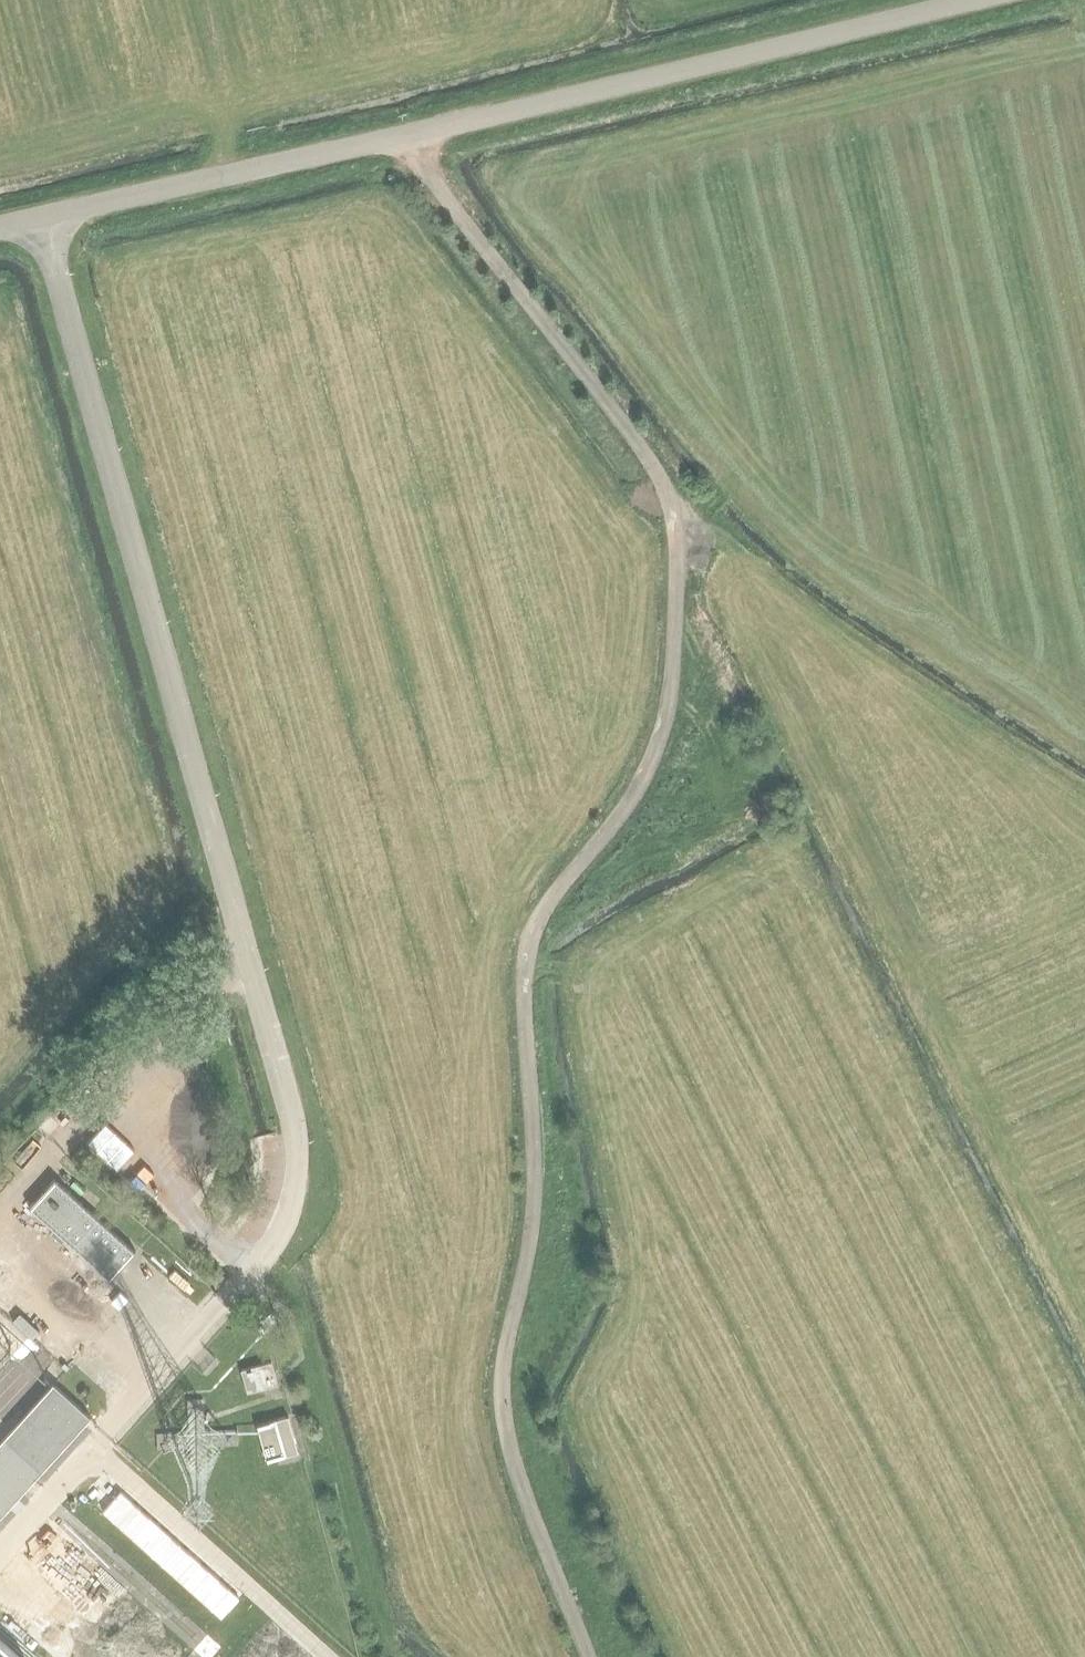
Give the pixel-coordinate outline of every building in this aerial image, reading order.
[(42,1143),(33,1151),(52,1171),(61,1163),(42,1143)] [(136,1250),(55,1178),(28,1208),(109,1281),(136,1250)] [(241,1370),(247,1392),(278,1384),(271,1361),(241,1370)] [(0,1444),(0,1518),(91,1418),(54,1385),(0,1444)] [(267,1457),(298,1448),(288,1412),(257,1421),(267,1457)]
